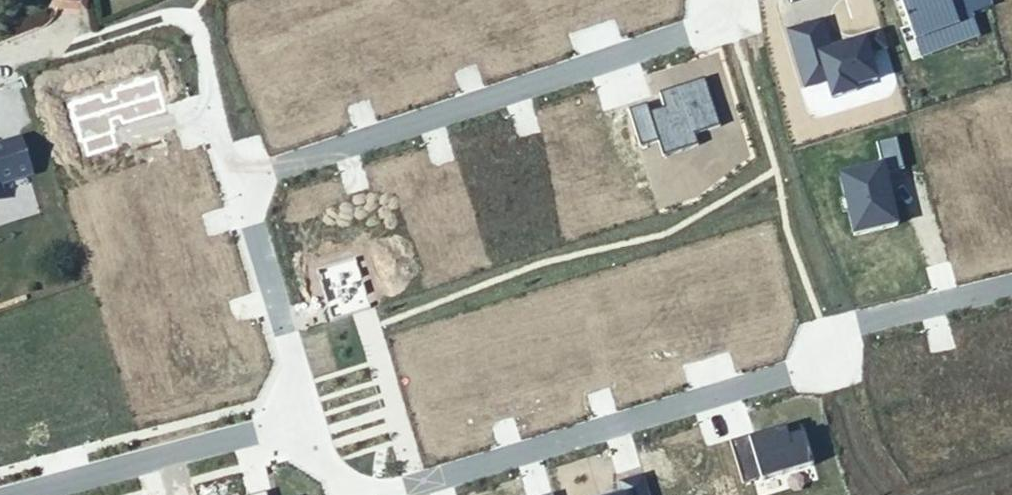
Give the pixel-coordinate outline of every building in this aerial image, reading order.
[(31,175),(21,140),(0,147),(0,185),(31,175)]
